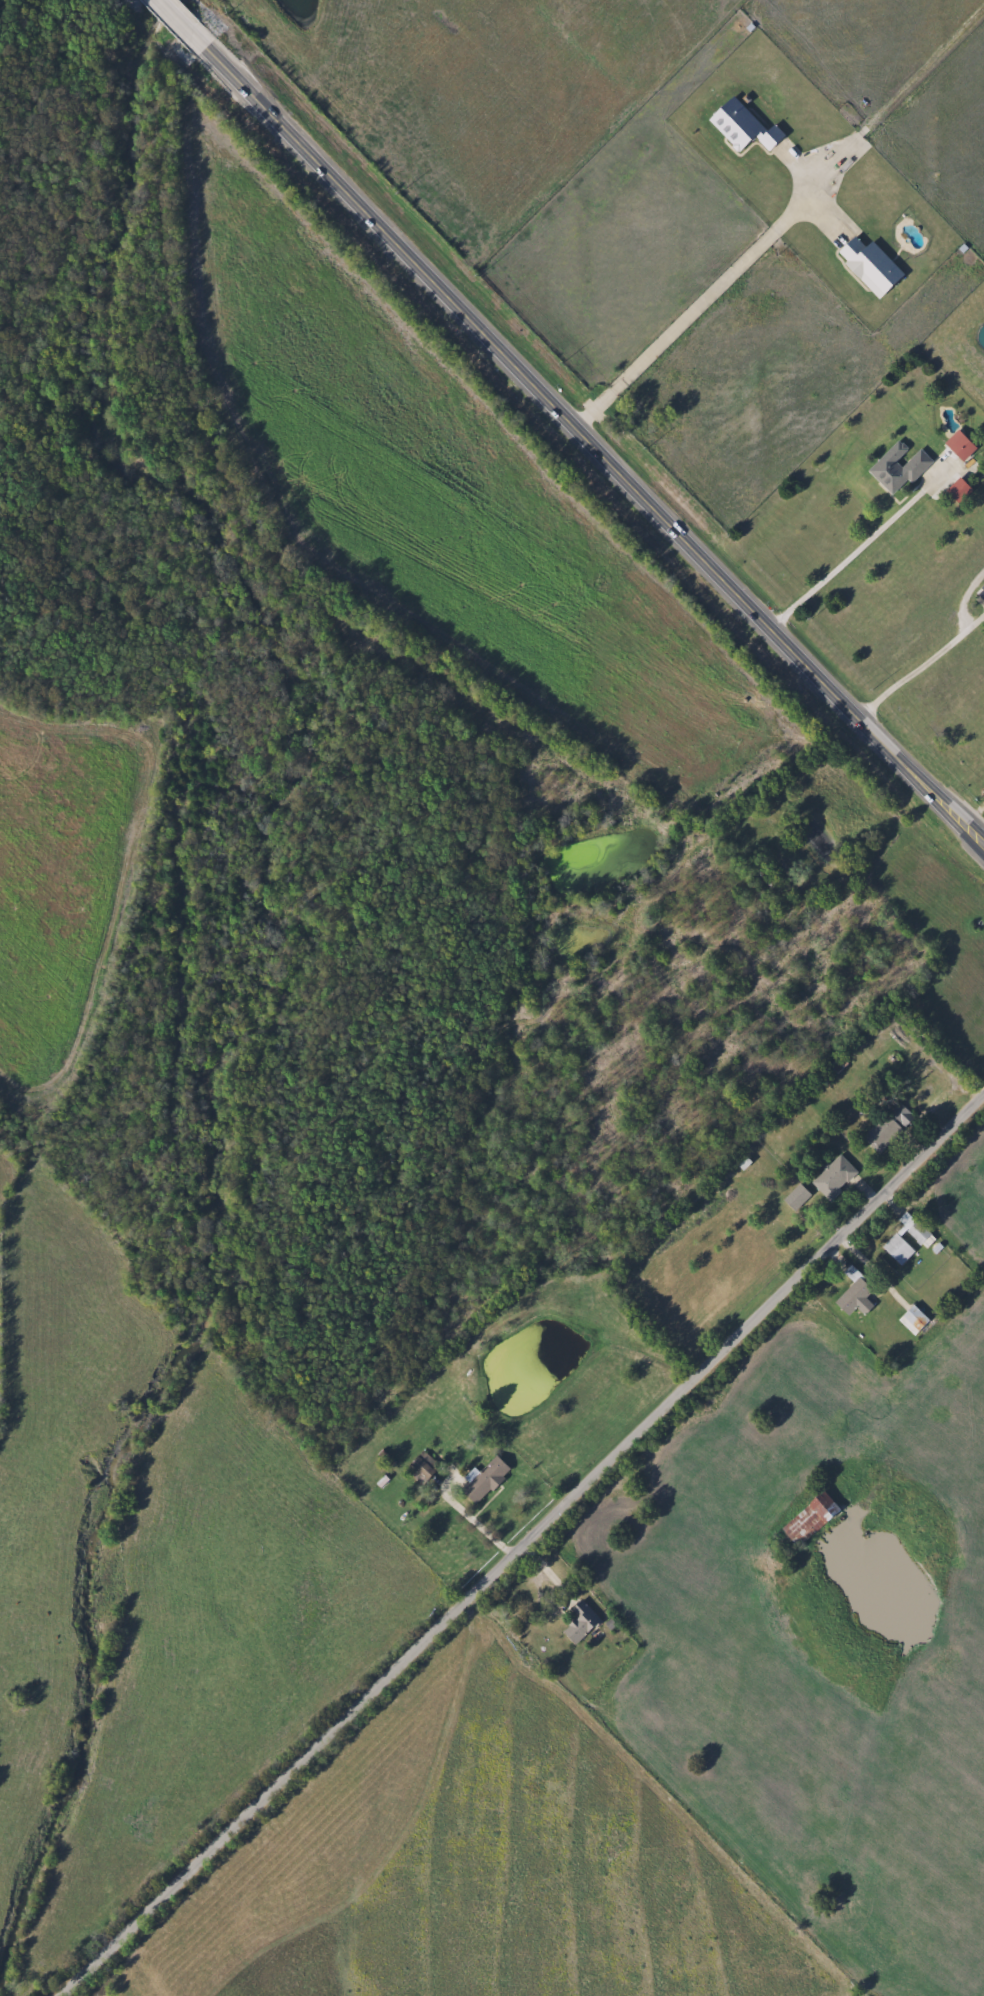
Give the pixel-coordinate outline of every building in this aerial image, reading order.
[(766,130),(772,124),(784,137),(768,152),(754,137),(738,153),(707,121),(732,96),(766,130)] [(878,300),(834,256),(854,236),(865,247),(870,242),(903,274),(878,300)] [(962,463),(943,445),(957,431),(975,449),(962,463)] [(910,485),(906,481),(891,496),(867,472),(898,440),(908,450),(895,463),(901,469),(919,450),(932,463),(910,485)] [(915,1118),(879,1156),(862,1140),(897,1102),(915,1118)] [(811,1183),(840,1155),(858,1173),(829,1201),(811,1183)] [(783,1199),(800,1184),(811,1196),(794,1212),(783,1199)] [(906,1212),(935,1239),(925,1249),(907,1232),(901,1238),(915,1251),(902,1266),(882,1247),(903,1226),(898,1221),(906,1212)] [(864,1316),(857,1308),(848,1316),(835,1302),(859,1278),(880,1300),(864,1316)] [(929,1321),(914,1336),(899,1320),(913,1305),(929,1321)] [(445,1468),(428,1487),(410,1472),(427,1453),(445,1468)] [(516,1470),(481,1505),(466,1490),(502,1456),(516,1470)] [(840,1514),(794,1547),(779,1525),(825,1492),(840,1514)] [(605,1621),(581,1646),(567,1632),(582,1617),(575,1611),(585,1601),(605,1621)]
